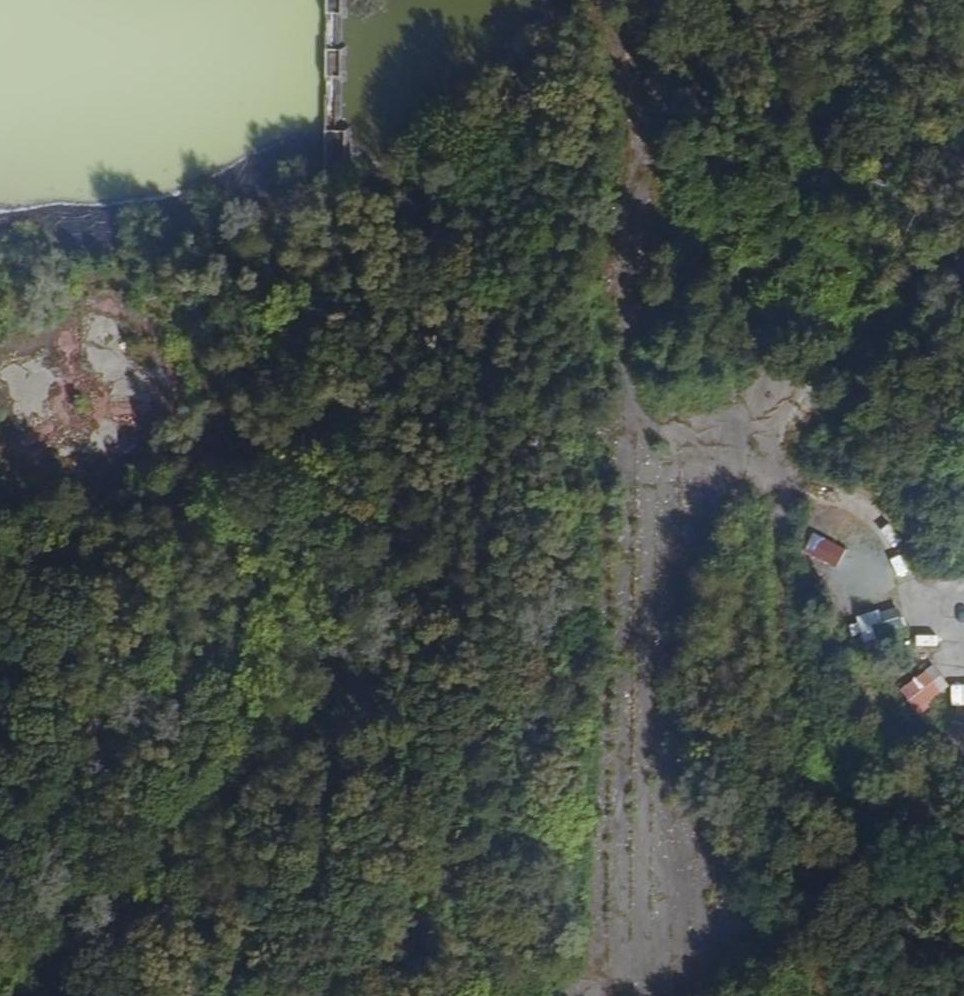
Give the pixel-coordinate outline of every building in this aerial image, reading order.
[(950,623),(943,653),(963,659),(963,627),(950,623)]
